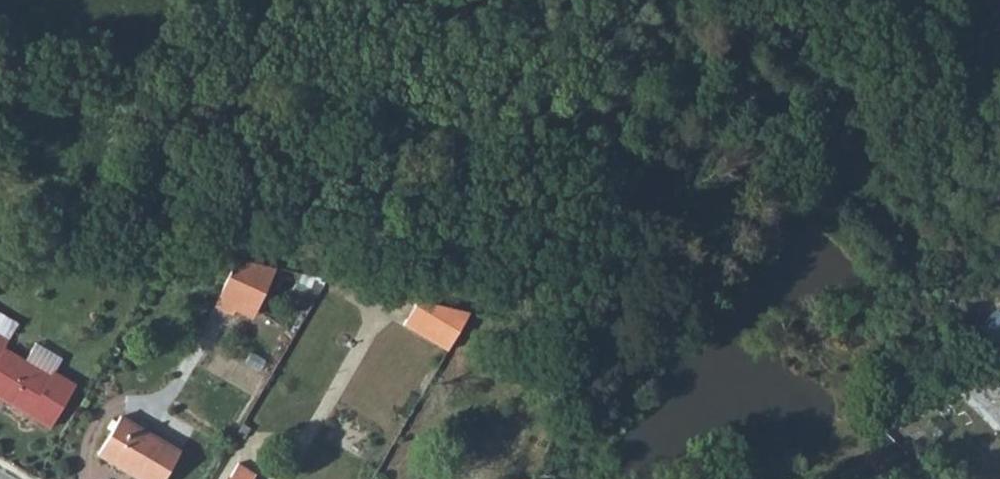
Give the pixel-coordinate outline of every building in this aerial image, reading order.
[(207,305),(225,315),(229,310),(233,303),(248,311),(272,270),(233,261),(207,305)] [(401,325),(445,352),(468,313),(416,302),(401,325)] [(8,338),(15,327),(0,318),(0,334),(8,338)] [(50,428),(74,386),(53,373),(60,359),(34,344),(24,361),(2,349),(6,341),(0,337),(0,398),(50,428)] [(139,478),(166,478),(180,454),(117,417),(96,454),(139,478)] [(235,435),(242,438),(247,429),(240,424),(235,435)] [(254,475),(236,464),(228,478),(251,478),(254,475)]
